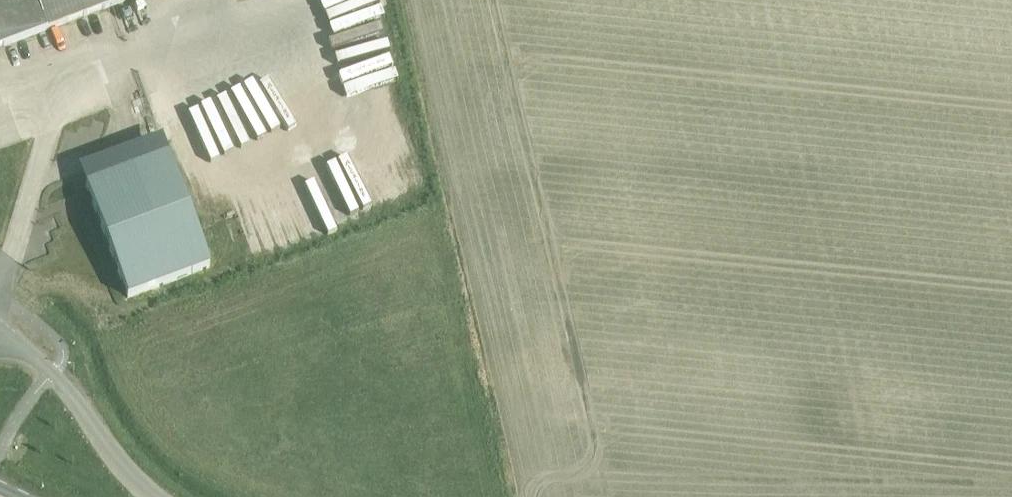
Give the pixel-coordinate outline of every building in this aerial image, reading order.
[(51,28),(40,0),(0,0),(0,47),(51,28)] [(51,28),(126,0),(40,0),(51,28)] [(0,121),(0,144),(3,149),(34,131),(21,109),(0,121)] [(165,156),(85,186),(127,298),(207,268),(165,156)]
